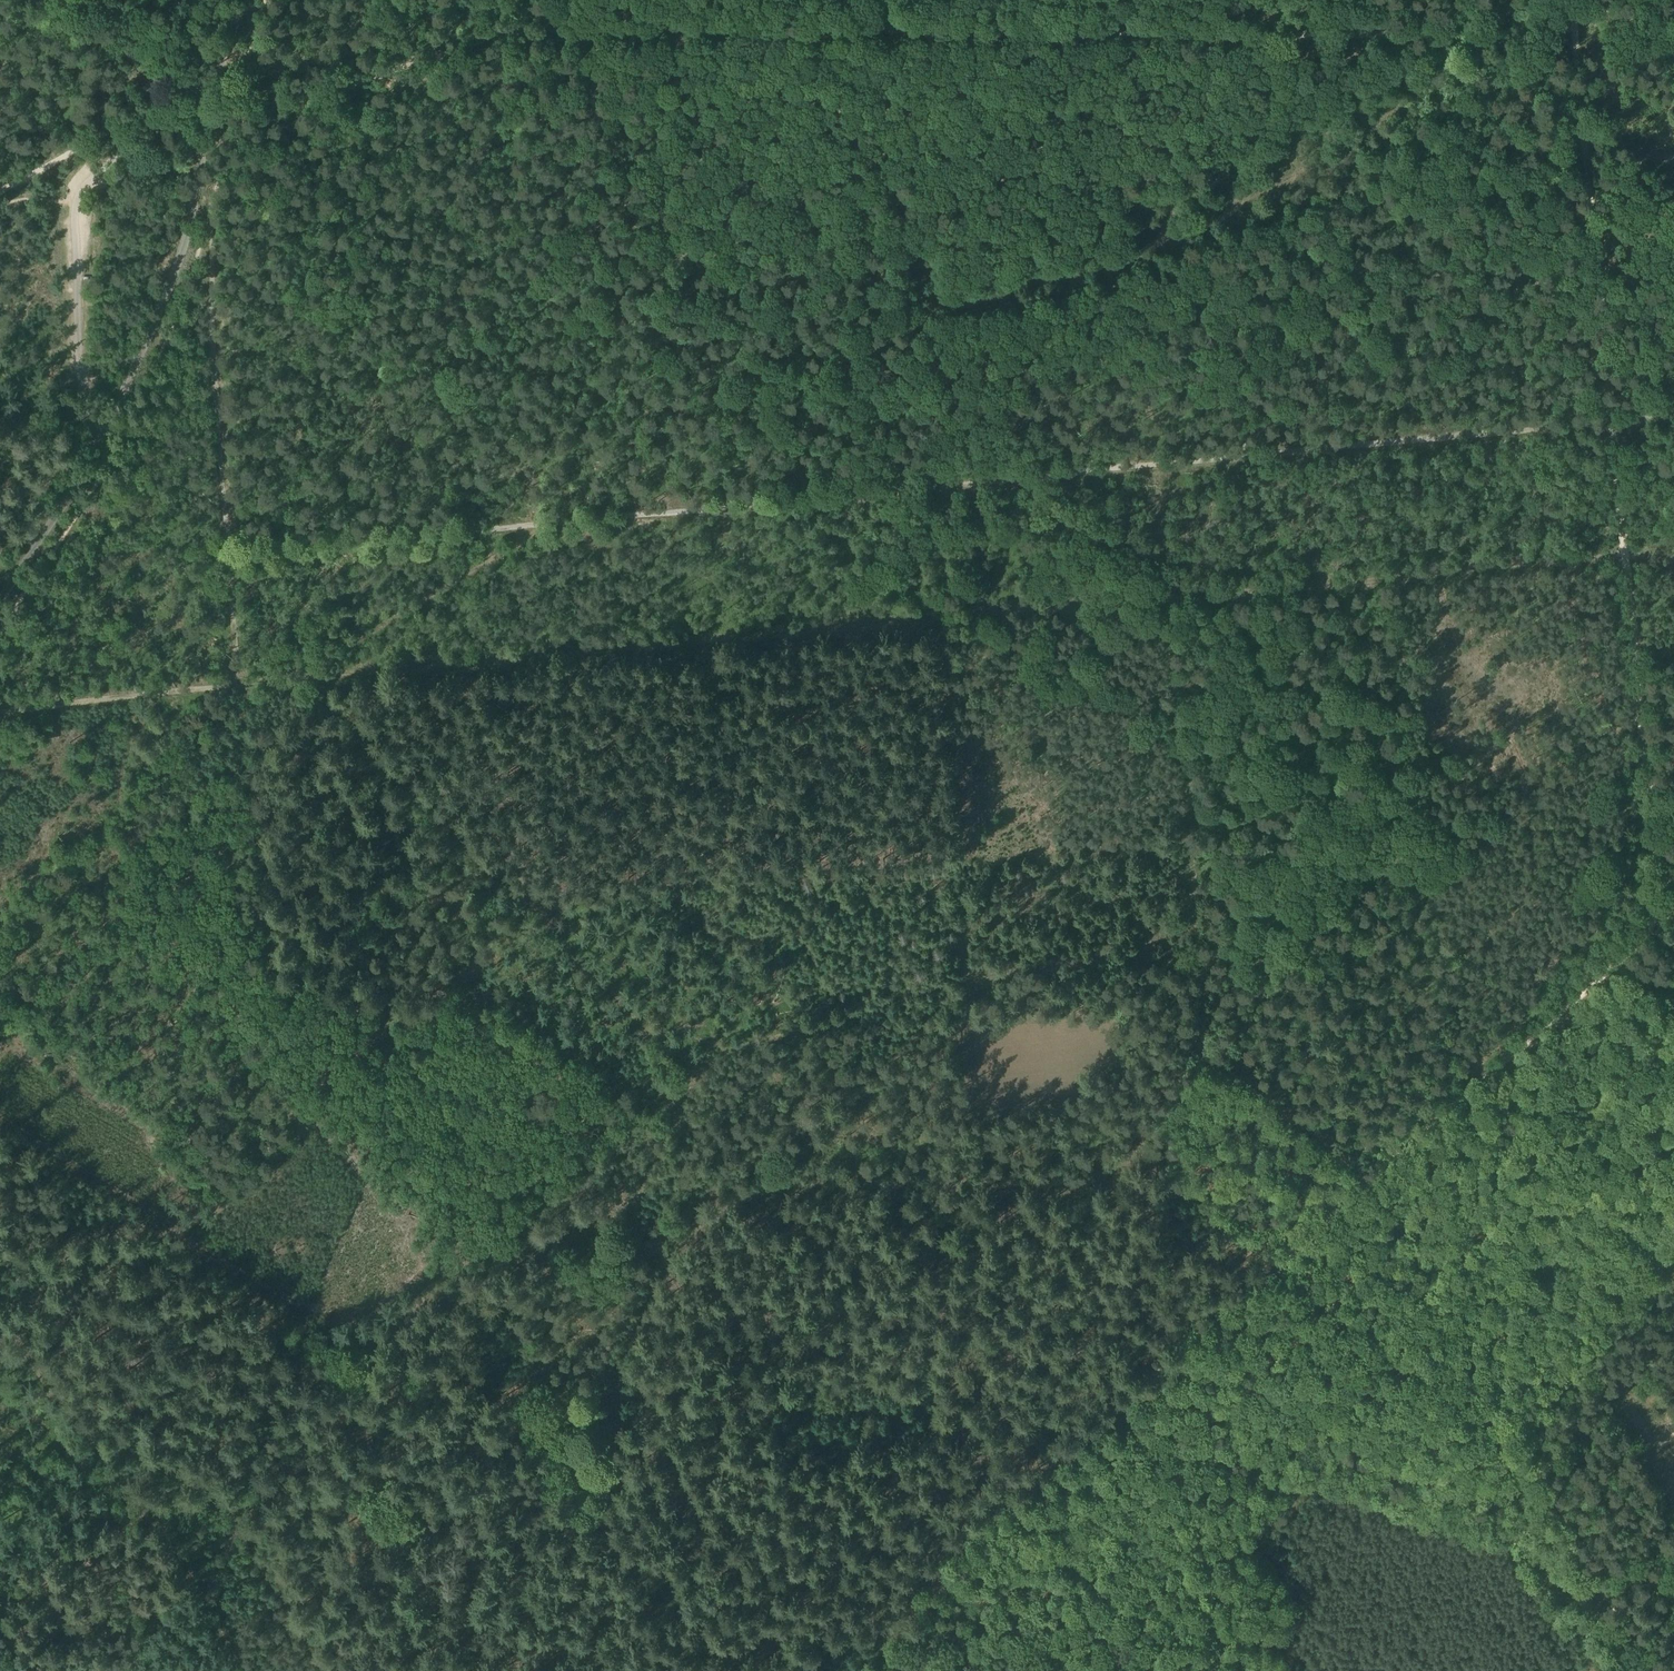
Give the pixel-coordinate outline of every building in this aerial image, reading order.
[(89,366),(82,369),(89,383),(96,379),(89,366)]
